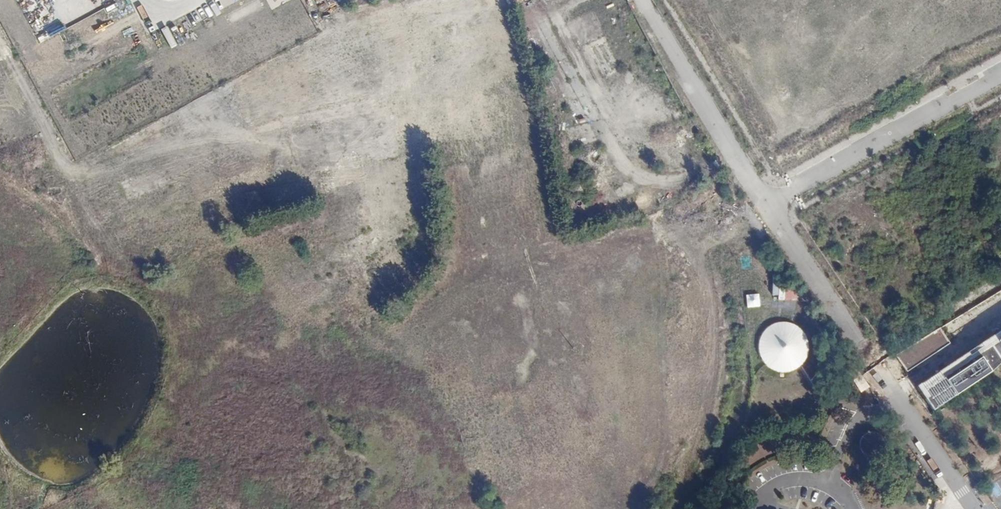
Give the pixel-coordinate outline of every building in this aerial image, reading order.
[(977,280),(973,283),(983,295),(987,291),(977,280)] [(770,299),(794,299),(795,282),(770,282),(770,299)] [(755,379),(816,376),(813,310),(795,311),(795,302),(751,304),(755,379)] [(949,343),(939,328),(895,354),(907,372),(949,343)] [(915,385),(933,411),(990,373),(1000,362),(1000,329),(915,385)] [(1000,494),(1000,489),(997,482),(989,486),(995,497),(1000,494)]
